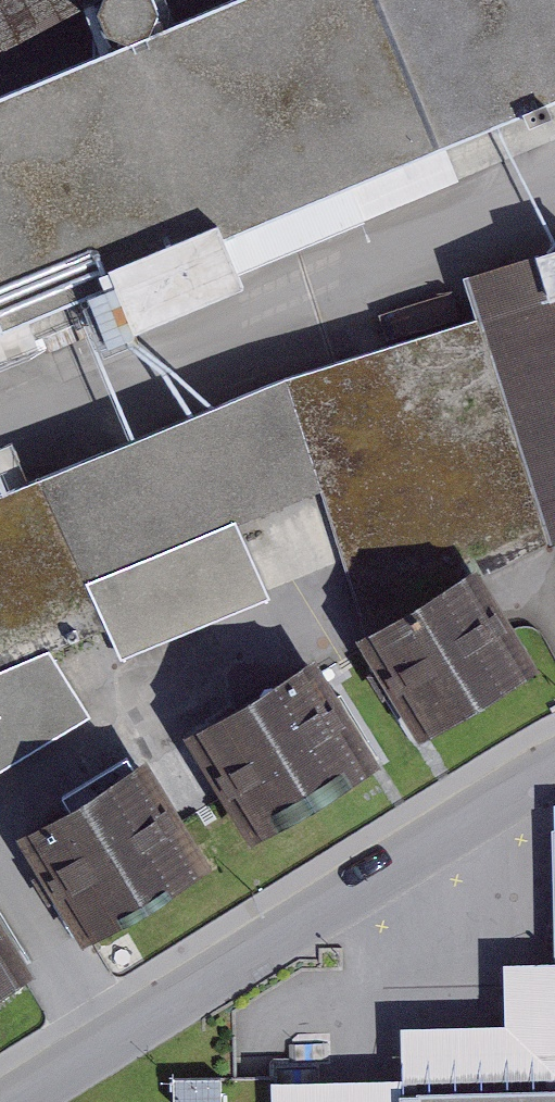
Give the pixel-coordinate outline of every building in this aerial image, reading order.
[(0,84),(0,362),(46,344),(48,350),(107,327),(110,334),(250,280),(245,268),(459,178),(445,142),(554,97),(554,0),(199,0),(153,19),(130,29),(7,81),(0,84)] [(7,81),(130,29),(125,20),(108,14),(101,0),(0,0),(0,67),(7,81)] [(130,29),(153,19),(150,12),(154,0),(101,0),(108,14),(125,20),(130,29)] [(150,12),(153,19),(199,0),(154,0),(150,12)] [(548,543),(554,541),(554,240),(464,270),(478,311),(548,543)] [(0,501),(0,769),(92,714),(52,651),(106,630),(120,657),(271,596),(240,524),(322,491),(366,626),(476,559),(487,576),(548,543),(478,311),(461,316),(454,291),(376,313),(384,339),(283,383),(0,501)] [(366,626),(355,632),(419,737),(540,663),(487,576),(476,559),(366,626)] [(314,653),(183,729),(250,840),(382,761),(314,653)] [(146,751),(16,830),(82,940),(213,860),(146,751)] [(36,969),(0,909),(0,991),(36,969)] [(272,1101),(405,1101),(405,1088),(554,1082),(554,956),(503,957),(505,1018),(401,1021),(401,1075),(272,1075),(272,1101)] [(405,1088),(405,1101),(554,1101),(554,1082),(405,1088)]
